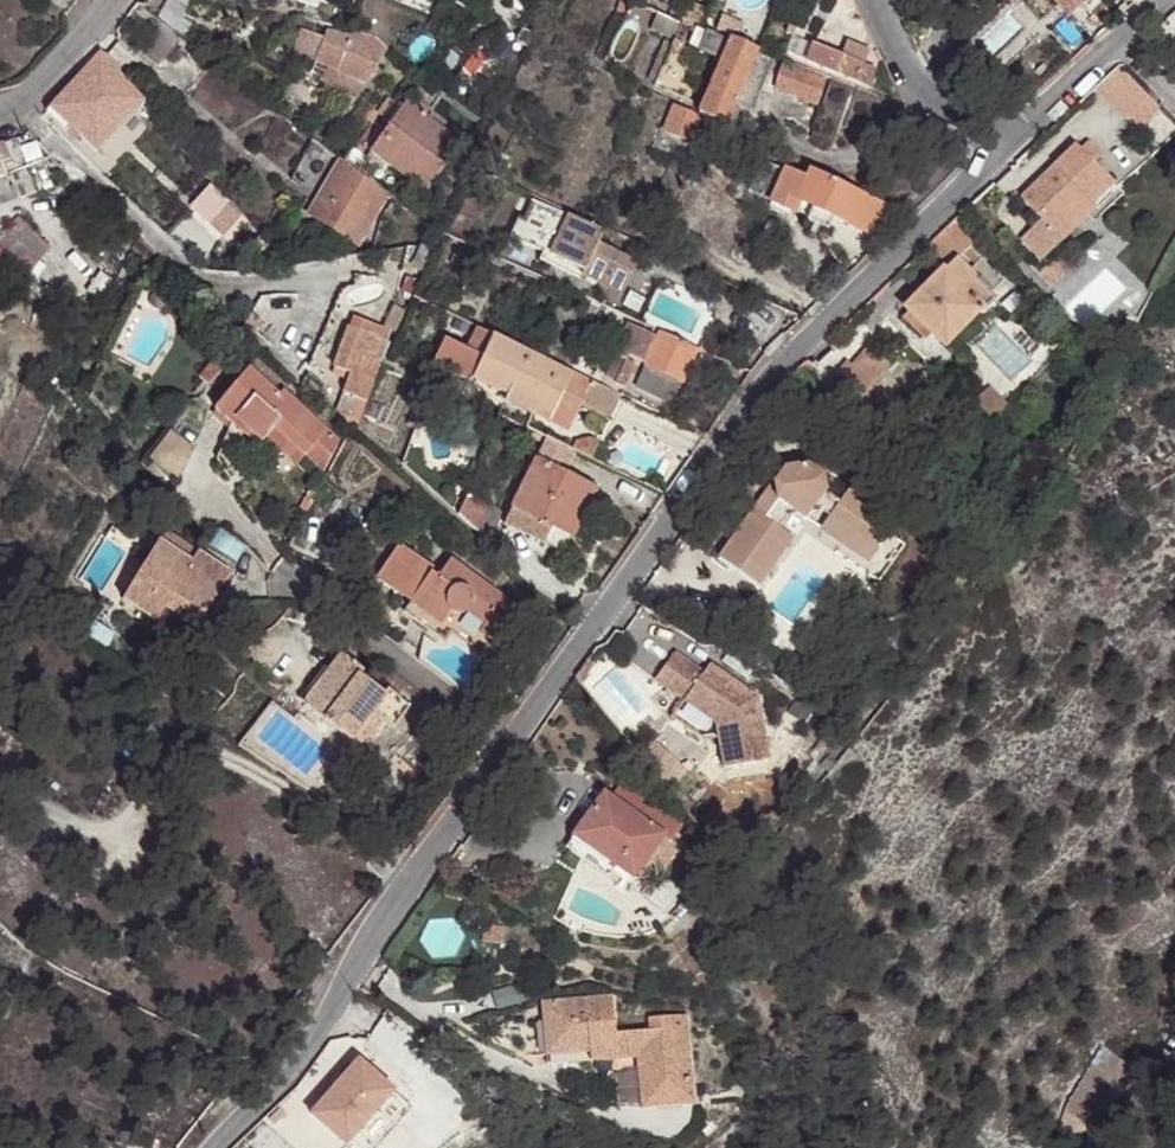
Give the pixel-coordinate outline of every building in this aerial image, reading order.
[(313,0),(289,0),(311,8),(313,0)] [(637,0),(633,0),(628,12),(678,33),(683,22),(650,6),(637,0)] [(835,0),(824,0),(810,35),(819,39),(835,0)] [(177,37),(136,6),(124,22),(131,27),(132,25),(145,35),(133,51),(154,67),(177,37)] [(766,26),(762,37),(774,42),(779,30),(766,26)] [(792,37),(795,30),(787,28),(785,35),(792,37)] [(514,42),(526,48),(532,37),(521,29),(514,42)] [(339,69),(350,32),(323,30),(313,58),(321,61),(325,63),(339,69)] [(364,79),(387,47),(373,37),(351,32),(350,32),(339,69),(344,70),(364,79)] [(700,49),(720,59),(729,42),(709,33),(700,49)] [(474,67),(457,91),(470,100),(511,42),(497,34),(474,67)] [(720,59),(695,111),(723,124),(758,47),(739,40),(731,37),(729,42),(720,59)] [(846,44),(842,56),(863,63),(868,51),(846,44)] [(863,63),(842,56),(814,46),(808,62),(866,84),(872,68),(863,63)] [(117,73),(98,52),(43,112),(62,128),(117,73)] [(434,82),(452,96),(457,91),(474,67),(454,52),(434,82)] [(351,99),(353,95),(338,85),(344,70),(339,69),(325,63),(318,84),(351,99)] [(784,64),(775,88),(816,103),(824,78),(784,64)] [(1118,64),(1096,85),(1127,118),(1131,115),(1149,96),(1118,64)] [(872,68),(866,84),(875,87),(880,72),(872,68)] [(353,95),(364,79),(344,70),(338,85),(353,95)] [(1149,96),(1131,115),(1143,128),(1160,109),(1149,96)] [(405,100),(370,151),(426,192),(461,139),(429,109),(405,100)] [(669,105),(660,136),(689,144),(698,114),(669,105)] [(324,117),(311,137),(314,140),(320,144),(335,123),(324,117)] [(320,144),(314,140),(290,178),(308,188),(331,153),(320,144)] [(1090,143),(1081,152),(1094,168),(1104,157),(1090,143)] [(1094,168),(1081,152),(1075,147),(1020,197),(1040,223),(1059,242),(1114,191),(1094,168)] [(70,177),(45,154),(3,178),(13,196),(11,187),(26,182),(29,192),(31,202),(50,195),(70,177)] [(355,242),(386,193),(341,159),(309,212),(355,242)] [(796,197),(803,179),(759,160),(745,190),(790,210),(796,197)] [(846,219),(857,195),(807,172),(803,179),(796,197),(846,219)] [(13,196),(29,192),(26,182),(11,187),(13,196)] [(498,231),(537,247),(549,251),(545,262),(565,272),(567,267),(608,287),(624,256),(583,237),(589,224),(520,193),(511,214),(505,211),(498,231)] [(220,223),(233,207),(220,195),(206,213),(220,223)] [(881,205),(857,195),(846,219),(869,231),(881,205)] [(30,226),(17,216),(0,233),(0,258),(30,226)] [(1059,242),(1040,223),(1019,239),(1039,261),(1059,242)] [(549,251),(537,247),(531,257),(545,262),(549,251)] [(953,260),(940,273),(974,308),(980,313),(993,300),(988,294),(965,271),(953,260)] [(974,308),(940,273),(906,310),(940,343),(974,308)] [(9,319),(3,280),(0,280),(0,320),(9,319)] [(366,400),(375,378),(370,375),(387,335),(351,319),(334,361),(350,369),(341,389),(357,396),(366,400)] [(571,372),(473,325),(450,371),(504,396),(506,392),(550,413),(561,390),(571,372)] [(656,338),(652,336),(636,330),(623,358),(641,365),(643,365),(656,338)] [(694,348),(656,331),(652,336),(656,338),(692,355),(694,348)] [(692,355),(656,338),(643,365),(679,381),(692,355)] [(694,348),(703,352),(707,343),(699,339),(694,348)] [(217,344),(195,367),(204,375),(225,351),(217,344)] [(613,378),(623,358),(610,352),(602,373),(613,378)] [(277,387),(278,387),(283,381),(252,353),(244,362),(274,391),(277,387)] [(269,423),(299,450),(314,464),(331,435),(278,387),(277,387),(274,391),(244,362),(208,401),(239,432),(243,428),(255,437),(261,431),(269,423)] [(667,403),(679,381),(643,365),(631,386),(667,403)] [(571,372),(561,390),(579,399),(587,380),(571,372)] [(607,422),(620,395),(587,380),(579,399),(575,407),(607,422)] [(685,380),(676,399),(706,413),(714,394),(685,380)] [(349,427),(353,430),(366,400),(357,396),(345,424),(349,427)] [(988,428),(996,419),(978,403),(971,411),(988,428)] [(290,459),(299,450),(269,423),(261,431),(290,459)] [(546,439),(511,509),(570,537),(593,490),(561,474),(572,452),(546,439)] [(841,546),(866,565),(896,526),(848,490),(837,502),(824,492),(821,474),(809,466),(782,470),(773,481),(778,499),(769,512),(759,514),(753,509),(719,557),(746,578),(763,553),(773,562),(782,549),(781,528),(778,526),(790,511),(802,520),(813,506),(828,516),(851,533),(841,546)] [(778,499),(773,481),(753,509),(759,514),(769,512),(778,499)] [(301,507),(311,489),(300,483),(289,500),(301,507)] [(804,532),(875,585),(882,575),(866,565),(841,546),(818,531),(828,516),(813,506),(802,520),(790,511),(778,526),(781,528),(782,549),(773,562),(757,585),(763,590),(804,532)] [(570,537),(511,509),(503,525),(561,554),(570,537)] [(818,531),(841,546),(851,533),(828,516),(818,531)] [(499,643),(521,612),(447,559),(434,576),(428,571),(430,568),(399,544),(370,584),(442,635),(449,626),(470,641),(478,628),(499,643)] [(157,545),(121,602),(158,624),(167,609),(199,629),(232,576),(197,554),(189,565),(157,545)] [(746,578),(757,585),(773,562),(763,553),(746,578)] [(667,652),(646,679),(674,702),(706,726),(708,740),(712,772),(757,765),(747,701),(702,666),(695,674),(667,652)] [(580,657),(566,674),(573,683),(581,673),(579,672),(587,662),(580,657)] [(366,717),(378,726),(389,735),(405,712),(384,694),(379,699),(359,681),(362,675),(339,659),(299,709),(345,744),(366,717)] [(356,753),(378,726),(366,717),(345,744),(356,753)] [(618,878),(651,837),(628,820),(592,792),(560,833),(618,878)] [(628,820),(651,837),(660,843),(675,821),(646,796),(628,820)] [(690,1104),(685,1011),(647,1014),(646,1025),(611,1026),(609,994),(540,998),(543,1058),(636,1054),(639,1105),(690,1104)] [(1103,1045),(1060,1104),(1061,1129),(1096,1120),(1150,1057),(1139,1047),(1127,1060),(1103,1045)] [(307,1113),(347,1147),(365,1147),(407,1100),(357,1056),(307,1113)]
